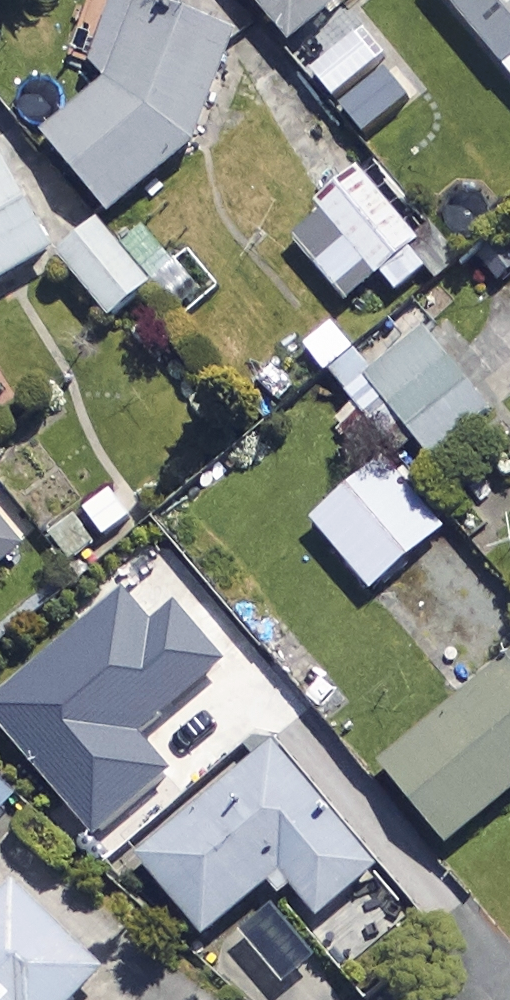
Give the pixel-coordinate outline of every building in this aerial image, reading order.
[(297,50),(333,21),(320,6),(328,0),(257,0),(297,50)] [(509,72),(509,0),(451,0),(509,72)] [(43,144),(113,227),(207,149),(237,35),(131,7),(109,89),(43,144)] [(416,100),(349,25),(304,65),(371,140),(416,100)] [(38,150),(0,171),(0,294),(71,254),(109,324),(153,299),(113,227),(88,241),(38,150)] [(439,262),(367,180),(297,242),(342,293),(373,266),(400,297),(439,262)] [(365,352),(342,324),(304,355),(327,383),(365,352)] [(502,410),(444,335),(379,386),(437,461),(502,410)] [(449,535),(389,465),(319,525),(379,595),(449,535)] [(0,518),(0,578),(29,554),(0,518)] [(116,586),(0,684),(0,736),(87,838),(168,769),(137,732),(226,657),(176,599),(147,623),(116,586)] [(390,772),(456,851),(509,806),(509,671),(390,772)] [(387,872),(286,749),(147,862),(212,941),(290,878),(326,922),(387,872)] [(14,895),(0,910),(0,999),(87,999),(105,982),(14,895)]
